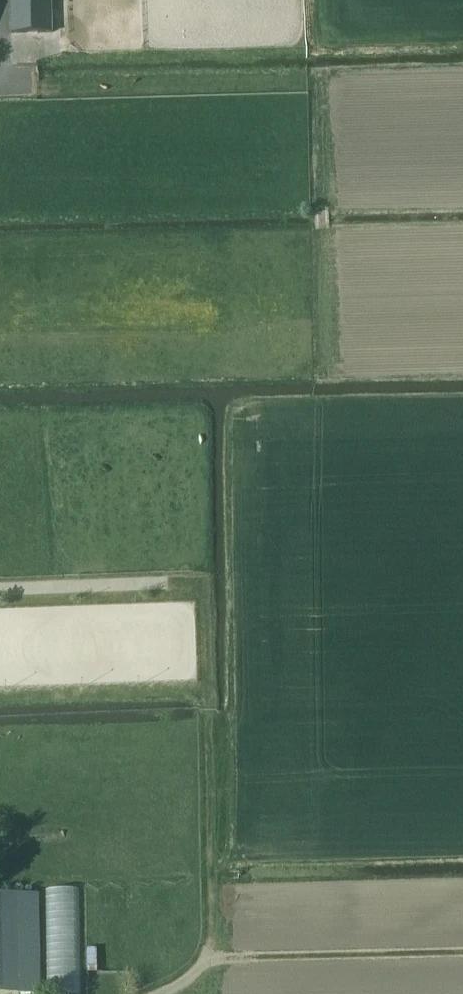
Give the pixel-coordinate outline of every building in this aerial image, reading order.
[(52,32),(51,0),(12,0),(12,33),(52,32)] [(19,993),(41,993),(38,894),(17,894),(0,895),(0,993),(19,993)]
